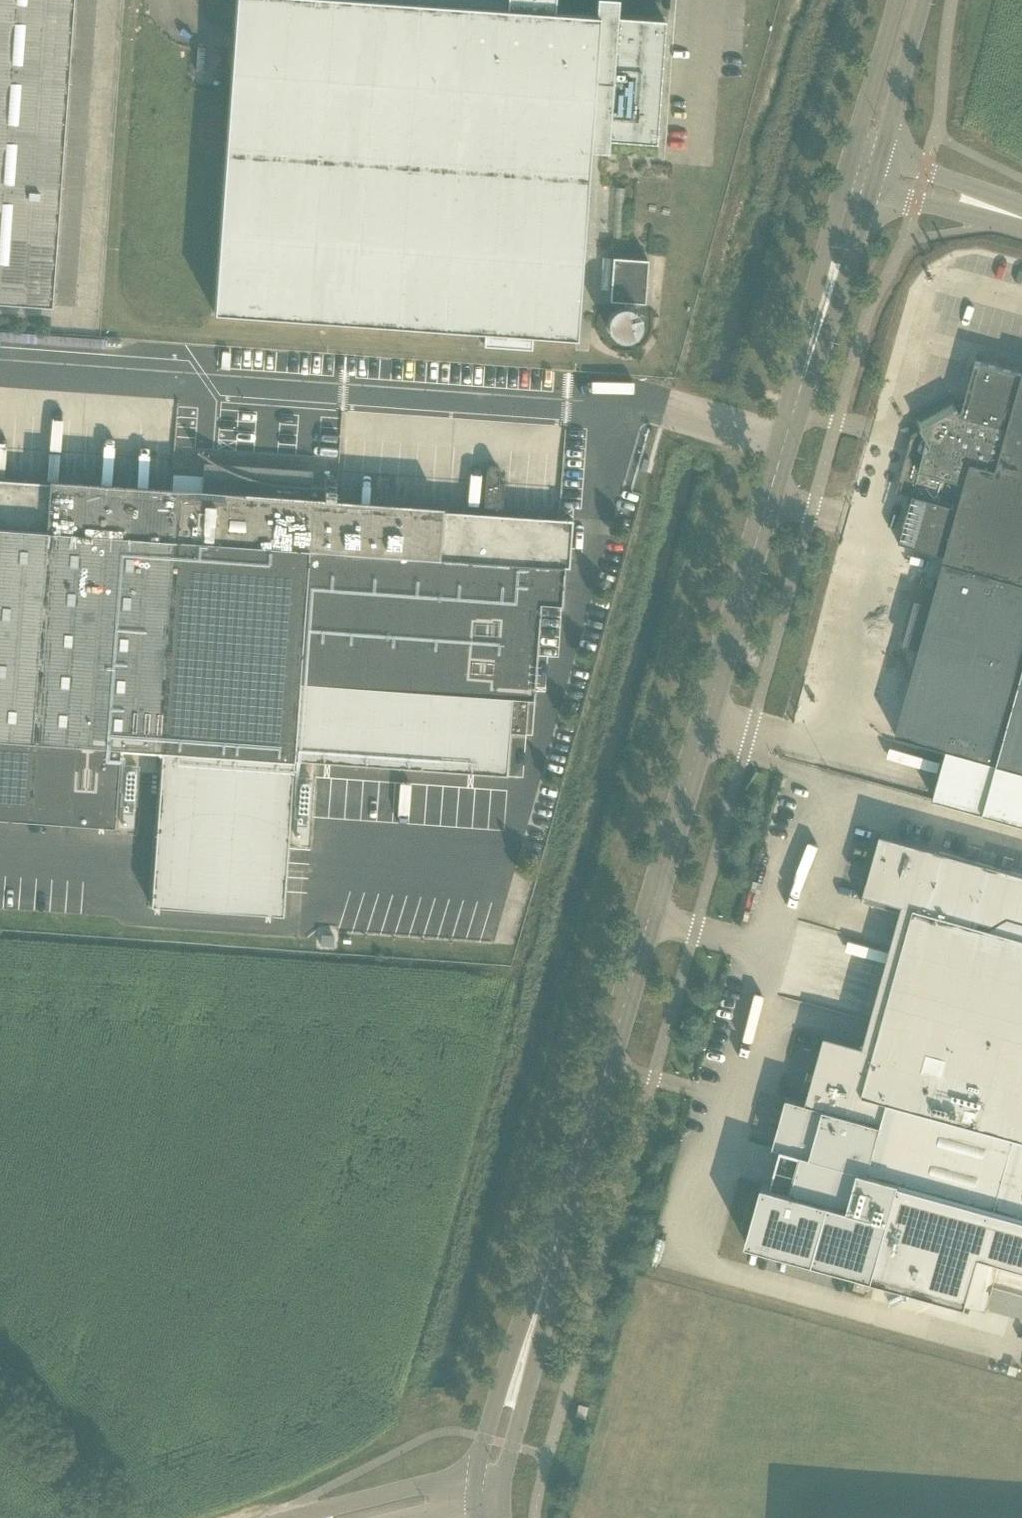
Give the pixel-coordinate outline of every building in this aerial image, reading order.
[(73,0),(0,0),(0,302),(51,305),(73,0)] [(235,10),(214,313),(483,332),(482,344),(530,347),(531,335),(581,338),(589,151),(607,153),(608,140),(656,144),(665,21),(617,17),(618,0),(597,0),(595,16),(554,13),(555,0),(506,0),(506,9),(373,0),(236,0),(235,10)] [(648,260),(612,257),(609,301),(645,303),(648,260)] [(895,736),(946,750),(932,800),(1021,825),(1021,374),(976,361),(966,398),(955,404),(950,395),(913,416),(922,431),(911,438),(896,492),(912,496),(898,544),(944,556),(931,605),(919,650),(895,736)] [(852,481),(892,489),(898,459),(858,452),(852,481)] [(552,518),(501,514),(504,483),(498,483),(499,472),(498,468),(495,466),(491,465),(487,467),(486,471),(483,513),(309,501),(310,483),(204,475),(203,493),(0,479),(0,818),(114,826),(119,747),(162,750),(151,906),(282,915),(293,760),(506,775),(509,731),(522,732),(522,733),(524,733),(526,699),(533,700),(540,604),(561,606),(563,568),(569,568),(572,519),(552,518)] [(746,1244),(873,1280),(966,1305),(980,1255),(1000,1261),(1021,1267),(1021,875),(881,836),(867,884),(866,884),(861,901),(875,905),(877,898),(914,909),(873,1059),(824,1046),(826,1040),(824,1039),(813,1081),(807,1079),(809,1072),(807,1072),(802,1092),(803,1092),(804,1091),(809,1092),(806,1104),(787,1099),(773,1147),(819,1160),(808,1198),(763,1185),(761,1192),(768,1193),(755,1240),(748,1238),(746,1244)] [(980,849),(969,846),(966,855),(978,859),(980,849)] [(587,1407),(578,1405),(575,1417),(584,1419),(587,1407)]
